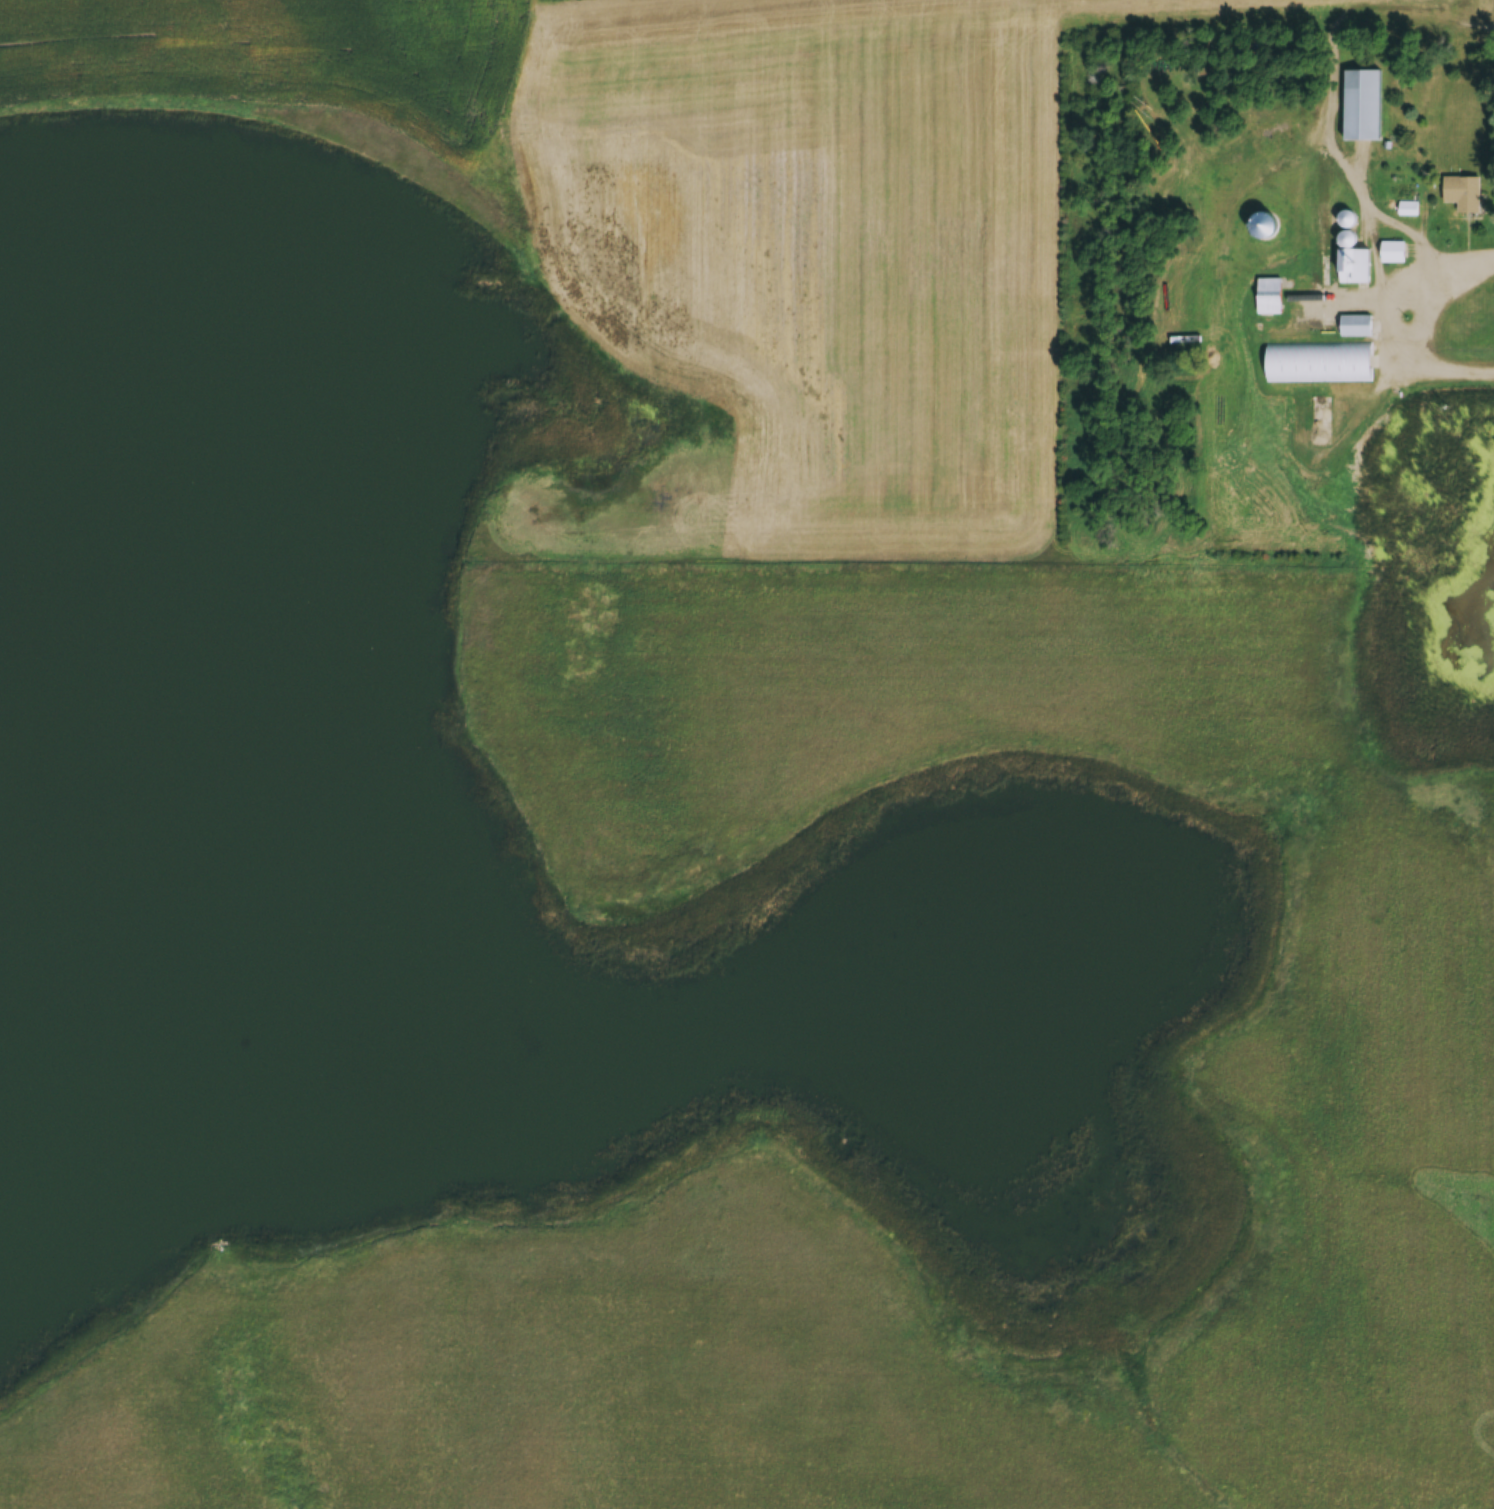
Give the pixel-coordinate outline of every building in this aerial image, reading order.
[(1381,70),(1345,70),(1345,140),(1381,140),(1381,70)] [(1480,177),(1444,177),(1444,203),(1458,203),(1458,213),(1480,213),(1480,177)] [(1349,229),(1357,216),(1345,209),(1337,223),(1349,229)] [(1382,263),(1405,263),(1405,242),(1382,242),(1382,263)] [(1340,284),(1370,284),(1370,250),(1340,250),(1340,284)] [(1282,278),(1257,278),(1257,315),(1282,315),(1282,278)] [(1372,315),(1341,315),(1341,338),(1372,338),(1372,315)] [(1372,381),(1372,343),(1267,343),(1267,381),(1372,381)] [(1313,402),(1313,425),(1325,425),(1325,398),(1319,398),(1319,402),(1313,402)]
